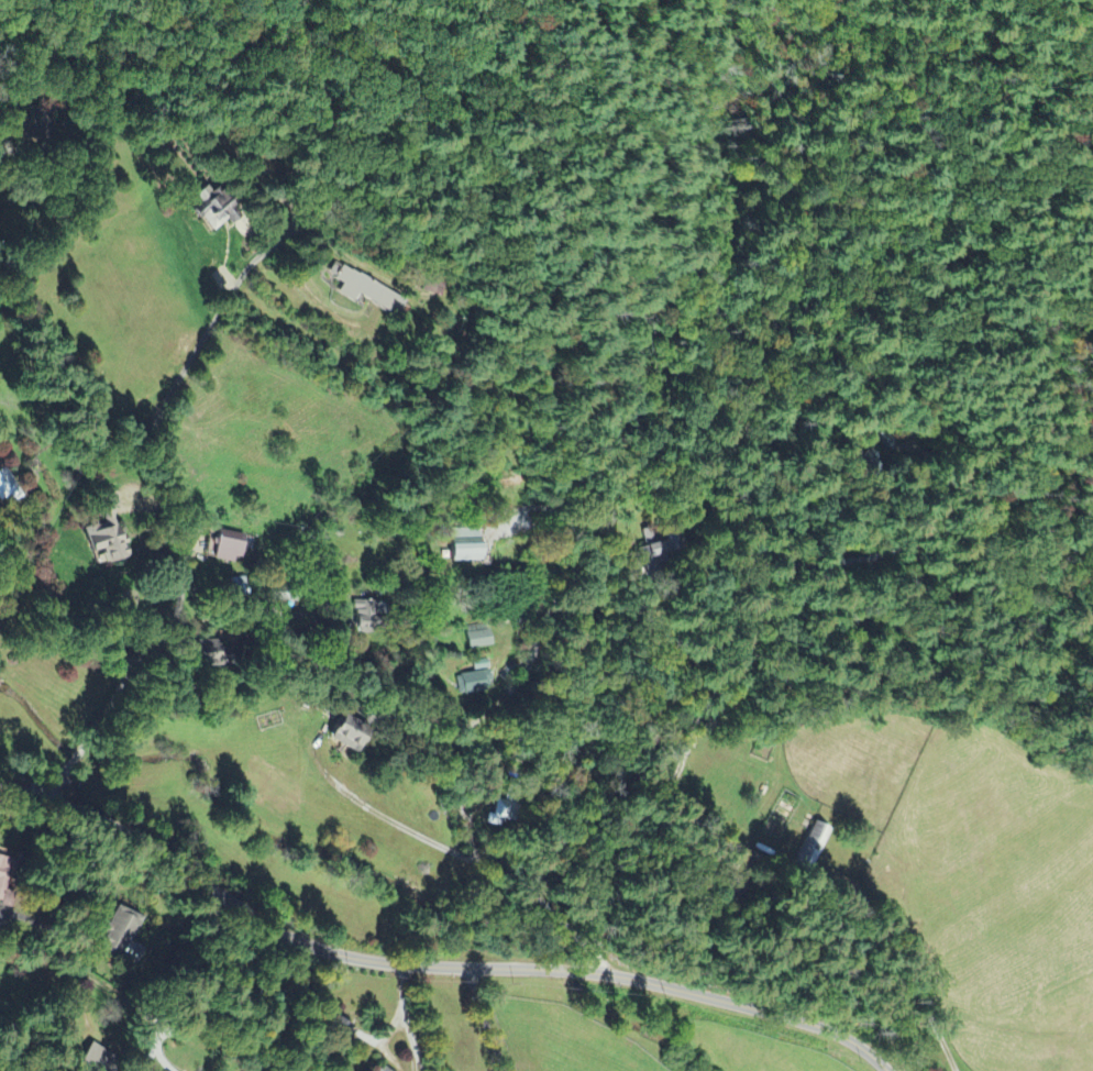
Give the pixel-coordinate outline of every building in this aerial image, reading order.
[(216,192),(211,196),(207,191),(197,200),(205,209),(197,216),(214,235),(228,222),(234,229),(243,221),(216,192)] [(406,299),(335,265),(329,277),(345,285),(339,296),(358,305),(360,299),(397,318),(406,299)] [(4,469),(0,472),(0,501),(8,511),(25,498),(4,469)] [(96,556),(104,553),(110,570),(134,560),(118,518),(86,530),(96,556)] [(452,564),(479,563),(478,531),(451,532),(452,564)] [(249,537),(223,534),(222,542),(219,542),(216,561),(245,565),(249,537)] [(639,555),(631,557),(634,566),(668,556),(664,542),(637,550),(639,555)] [(377,632),(376,603),(355,604),(356,633),(377,632)] [(468,628),(470,651),(491,650),(489,626),(468,628)] [(474,666),(476,674),(490,670),(488,662),(474,666)] [(460,696),(493,692),(491,673),(458,677),(460,696)] [(332,743),(360,757),(372,731),(344,718),(332,743)] [(800,867),(819,873),(833,830),(815,824),(800,867)] [(19,861),(0,856),(0,903),(15,907),(19,894),(11,892),(19,861)] [(107,946),(127,956),(147,919),(126,908),(107,946)] [(111,1053),(93,1045),(86,1061),(103,1069),(111,1053)]
